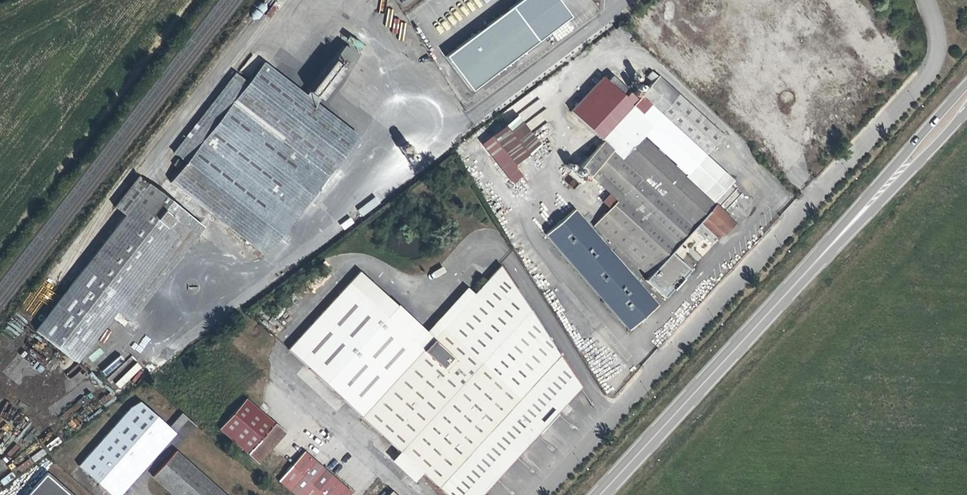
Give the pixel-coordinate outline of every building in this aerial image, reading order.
[(420,16),(434,5),(430,0),(419,0),(412,5),(420,16)] [(739,30),(719,51),(725,57),(745,35),(739,30)] [(350,37),(345,43),(356,50),(361,44),(350,37)] [(705,71),(710,75),(725,57),(719,51),(718,51),(702,68),(705,71)] [(263,62),(248,81),(187,159),(235,196),(218,218),(265,255),(296,216),(284,206),(307,178),(315,185),(303,200),(306,203),(358,136),(263,62)] [(692,77),(701,67),(696,62),(687,72),(692,77)] [(644,134),(686,174),(695,165),(704,155),(723,135),(658,76),(657,76),(646,66),(641,72),(651,82),(639,96),(636,99),(608,73),(604,78),(599,74),(598,75),(567,108),(599,138),(602,142),(578,167),(588,176),(590,175),(611,194),(613,196),(617,192),(621,196),(618,200),(610,209),(594,225),(621,250),(649,276),(645,280),(664,297),(689,269),(671,252),(700,221),(704,216),(723,233),(734,223),(714,205),(715,204),(712,201),(643,136),(644,134)] [(172,152),(185,162),(187,159),(248,81),(234,71),(172,152)] [(702,83),(710,75),(705,71),(697,79),(702,83)] [(698,88),(702,83),(697,79),(693,84),(698,88)] [(719,98),(725,92),(713,81),(707,87),(719,98)] [(515,164),(539,145),(517,117),(493,136),(510,157),(515,164)] [(695,165),(686,174),(714,200),(722,190),(731,180),(704,155),(695,165)] [(515,164),(510,157),(499,166),(516,188),(527,179),(515,164)] [(212,214),(218,218),(235,196),(187,159),(185,162),(172,179),(166,186),(160,194),(149,185),(125,215),(35,330),(75,361),(111,316),(124,326),(212,214)] [(483,190),(490,175),(479,171),(473,185),(483,190)] [(571,173),(564,177),(570,187),(577,184),(571,173)] [(114,207),(125,215),(149,185),(138,176),(114,207)] [(162,182),(166,186),(172,179),(167,176),(162,182)] [(284,206),(296,216),(306,203),(303,200),(315,185),(307,178),(284,206)] [(731,183),(715,201),(726,211),(742,193),(731,183)] [(613,196),(611,194),(603,203),(610,209),(618,200),(613,196)] [(574,209),(545,234),(628,330),(657,305),(574,209)] [(718,237),(723,233),(704,216),(700,221),(718,237)] [(287,349),(361,418),(501,266),(500,264),(474,293),(422,349),(386,316),(349,282),(287,349)] [(501,266),(361,418),(445,494),(480,494),(580,386),(501,266)] [(396,304),(386,316),(422,349),(474,293),(466,285),(425,330),(396,304)] [(85,364),(109,344),(105,339),(80,359),(85,364)] [(156,357),(167,347),(164,343),(153,353),(156,357)] [(156,358),(161,363),(173,353),(169,348),(156,358)] [(135,357),(129,364),(138,372),(144,365),(135,357)] [(105,405),(113,396),(108,391),(99,400),(105,405)] [(258,462),(284,433),(246,399),(220,429),(258,462)] [(175,433),(169,428),(140,402),(130,408),(78,466),(111,494),(119,494),(175,433)] [(182,413),(169,428),(175,433),(188,418),(182,413)] [(152,476),(173,494),(223,494),(174,451),(152,476)] [(352,494),(304,451),(278,480),(295,494),(351,494),(352,494)] [(43,475),(37,481),(28,492),(26,494),(67,494),(43,475)] [(25,489),(28,492),(37,481),(34,479),(25,489)]
